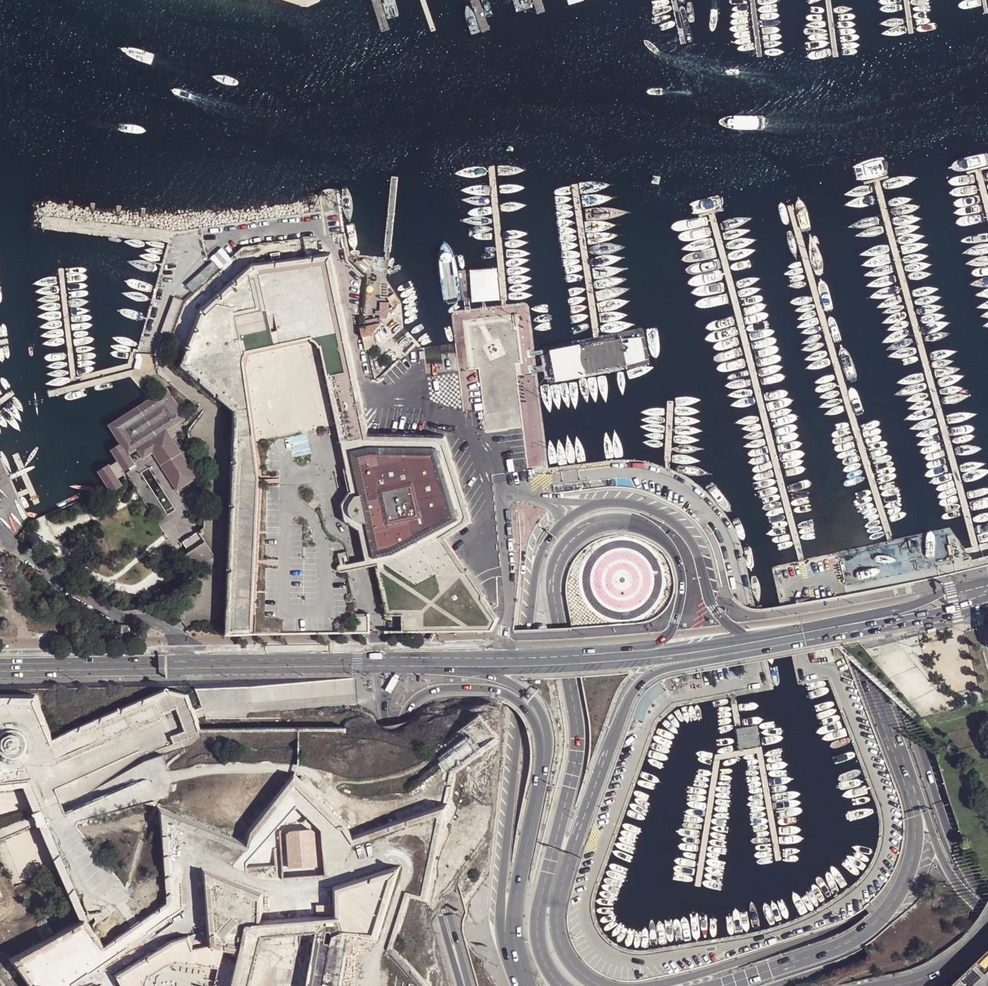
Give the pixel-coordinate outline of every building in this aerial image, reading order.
[(225,613),(224,635),(239,635),(256,635),(261,475),(244,360),(247,350),(311,337),(320,344),(324,344),(317,311),(329,309),(355,437),(343,439),(350,473),(349,473),(353,492),(345,503),(349,518),(362,528),(371,534),(374,544),(365,537),(371,566),(379,564),(389,609),(389,615),(406,615),(406,632),(496,630),(500,619),(468,569),(467,569),(447,540),(473,523),(446,434),(371,434),(331,253),(252,264),(225,287),(199,308),(185,348),(178,367),(194,380),(232,413),(225,613)] [(187,285),(188,289),(193,292),(197,288),(198,282),(202,280),(206,276),(212,274),(215,272),(221,268),(219,266),(214,262),(187,285)] [(497,268),(469,270),(472,302),(484,301),(499,300),(497,268)] [(170,337),(183,302),(176,298),(162,334),(170,337)] [(390,303),(381,303),(381,317),(388,318),(390,315),(390,303)] [(329,309),(317,311),(324,344),(343,439),(355,437),(329,309)] [(363,327),(364,336),(372,334),(374,332),(380,323),(372,325),(363,327)] [(364,336),(366,347),(375,345),(372,334),(364,336)] [(162,359),(166,346),(160,343),(155,356),(162,359)] [(134,463),(128,455),(137,448),(143,457),(152,452),(177,491),(182,487),(198,477),(171,437),(167,430),(187,417),(167,388),(138,407),(108,425),(120,444),(110,450),(117,461),(110,466),(109,465),(98,472),(111,493),(122,486),(118,479),(126,474),(123,470),(125,469),(134,463)] [(371,534),(362,528),(365,537),(374,544),(371,534)] [(181,556),(191,572),(215,554),(199,530),(183,540),(190,550),(181,556)] [(370,613),(357,614),(357,633),(370,633),(370,613)] [(756,741),(753,722),(738,725),(734,726),(737,745),(741,744),(756,741)] [(14,759),(20,758),(24,755),(27,752),(29,748),(30,743),(29,738),(26,734),(23,731),(18,729),(14,728),(9,729),(4,732),(1,736),(0,740),(0,748),(1,751),(5,755),(9,758),(14,759)] [(441,757),(450,767),(478,746),(469,734),(441,757)] [(289,866),(315,864),(312,829),(309,826),(288,828),(286,832),(289,866)] [(372,932),(386,877),(336,889),(337,920),(340,926),(343,930),(372,932)] [(322,911),(333,910),(331,884),(320,886),(322,911)] [(313,912),(322,911),(320,886),(312,887),(313,912)] [(284,889),(263,892),(265,917),(285,915),(284,889)] [(168,962),(178,960),(216,967),(213,979),(212,985),(215,985),(223,950),(211,947),(208,946),(190,950),(186,938),(172,942),(173,943),(161,951),(168,962)] [(268,953),(257,949),(248,985),(259,985),(268,953)] [(237,952),(223,950),(215,985),(228,985),(237,952)] [(158,952),(154,954),(161,967),(164,965),(168,962),(161,951),(158,952)] [(147,975),(161,967),(154,954),(121,975),(128,985),(144,985),(147,975)] [(89,974),(73,984),(74,985),(96,985),(97,985),(89,974)]
